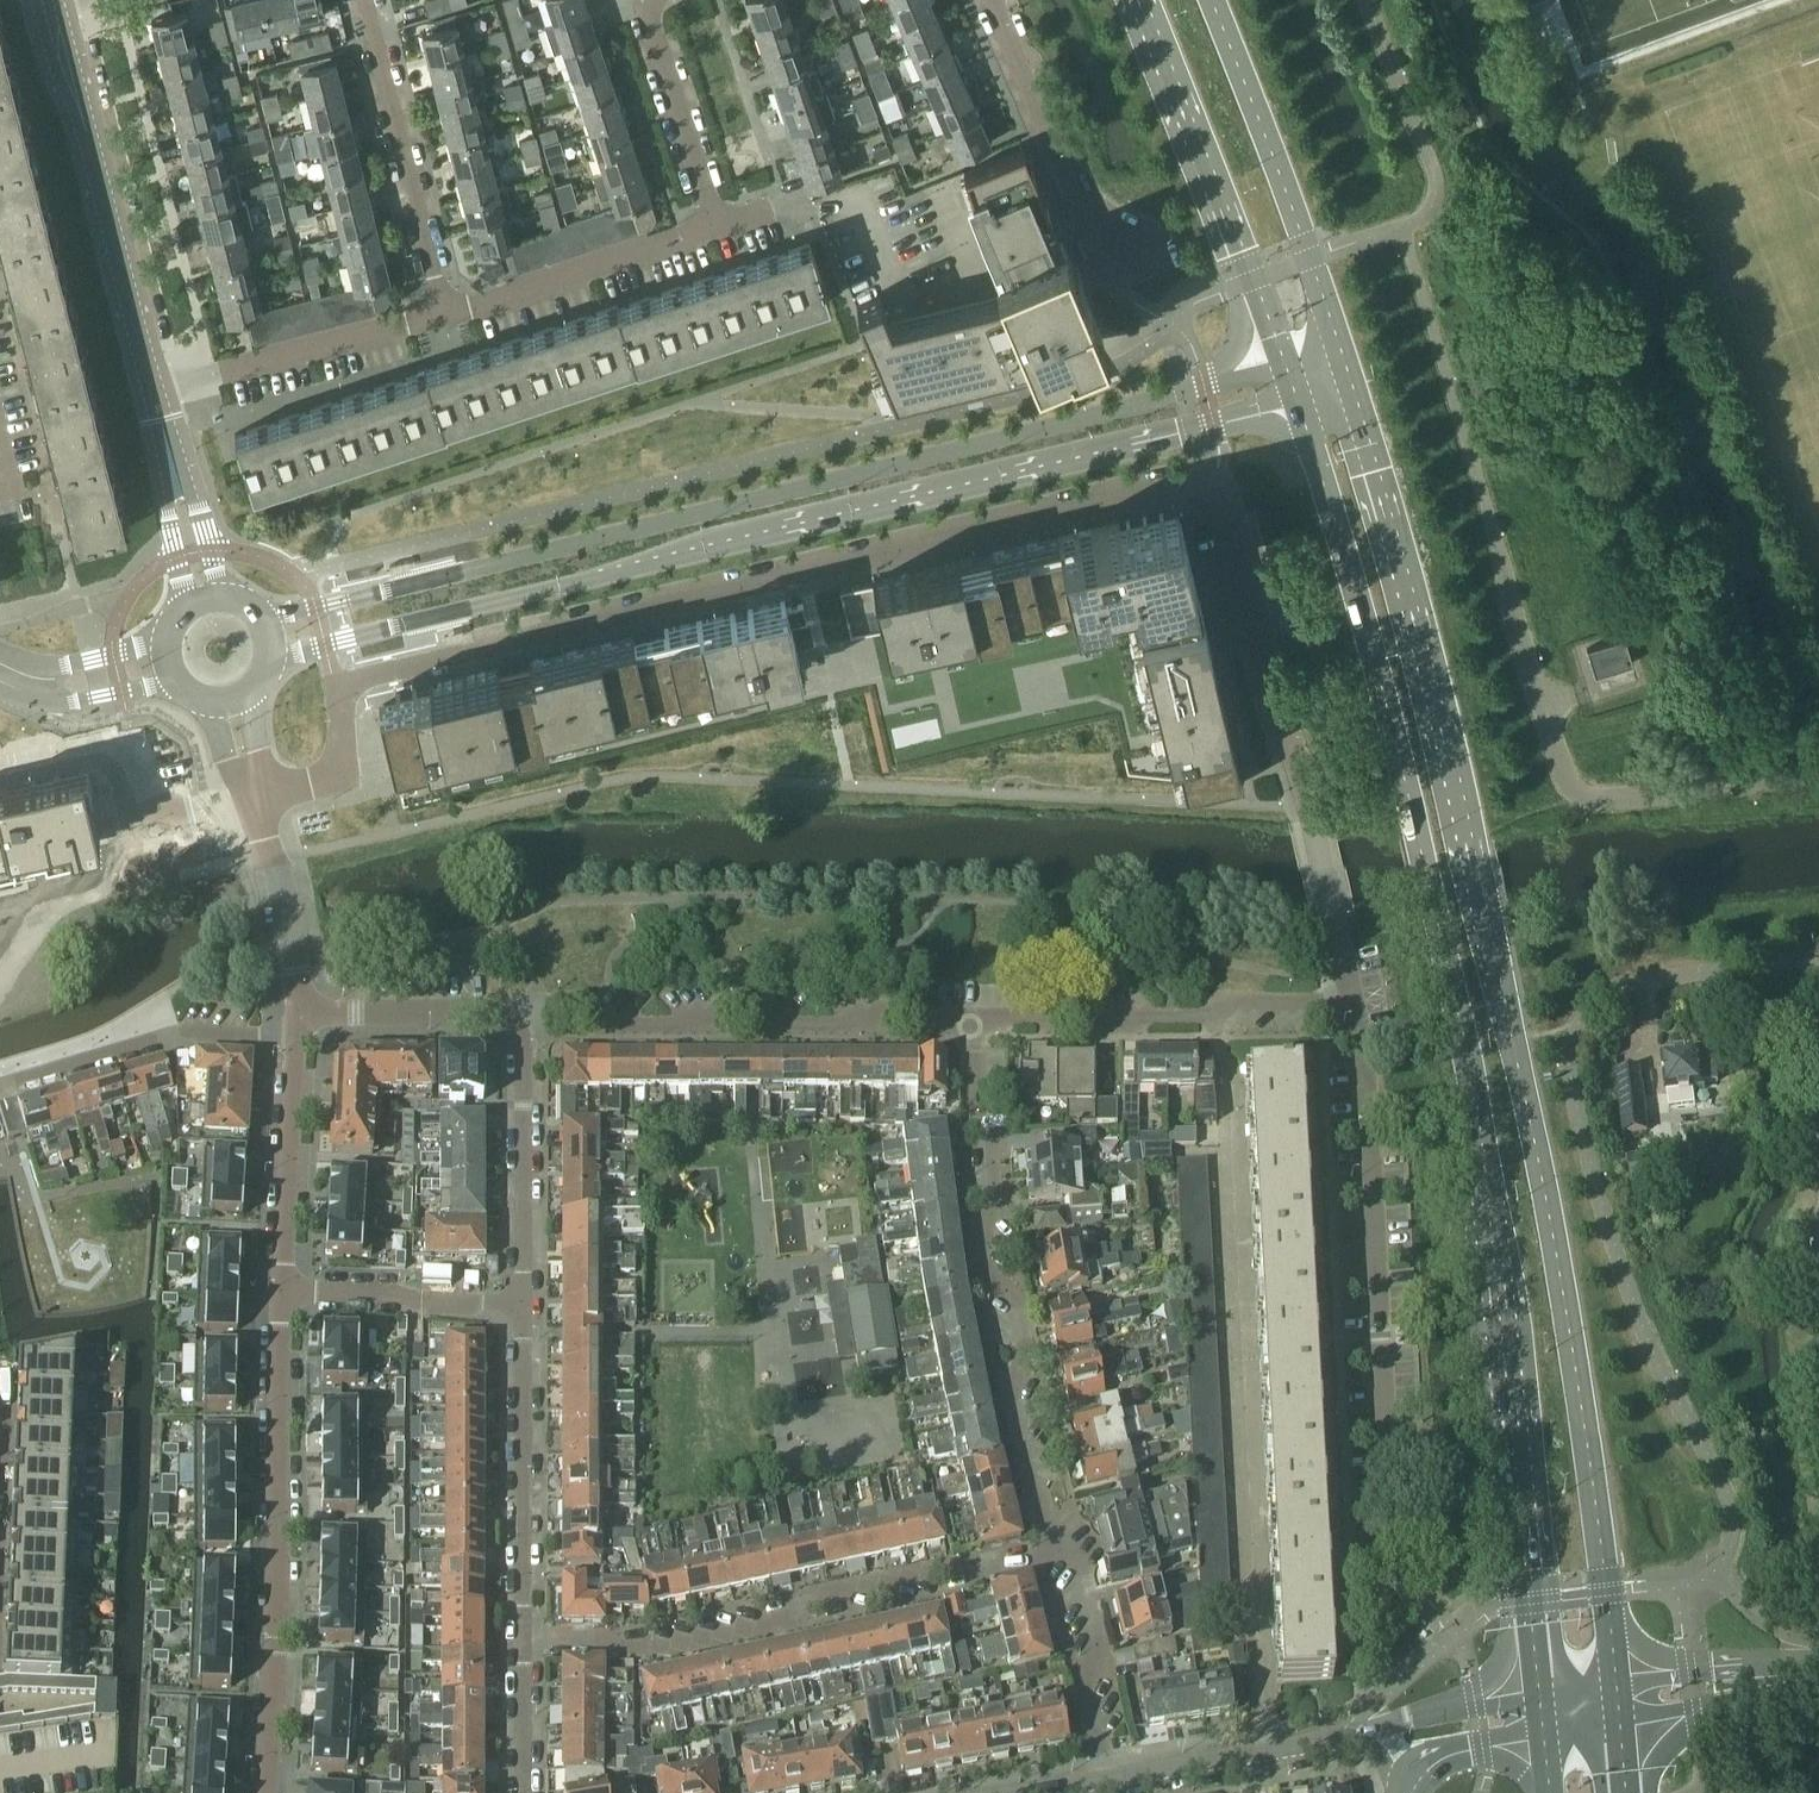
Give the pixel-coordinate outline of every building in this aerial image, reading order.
[(226,5),(240,60),(250,57),(244,33),(269,27),(263,0),(233,0),(234,3),(226,5)] [(269,27),(287,23),(289,31),(299,28),(292,0),(263,0),(269,27)] [(299,28),(312,25),(310,17),(325,13),(322,0),(292,0),(299,28)] [(453,0),(426,0),(431,14),(455,7),(453,0)] [(511,22),(514,34),(529,29),(545,24),(539,7),(524,12),(521,0),(505,0),(511,22)] [(589,9),(586,0),(548,0),(555,21),(589,9)] [(755,24),(788,13),(784,0),(747,0),(755,24)] [(817,2),(822,14),(837,8),(834,0),(822,0),(817,2)] [(931,0),(892,0),(903,25),(936,11),(931,0)] [(554,51),(564,47),(598,36),(589,9),(555,21),(545,24),(554,51)] [(152,19),(159,47),(193,39),(186,12),(187,12),(187,11),(152,19)] [(947,37),(936,11),(903,25),(914,51),(947,37)] [(434,29),(423,32),(430,60),(465,52),(455,13),(432,20),(434,29)] [(755,24),(763,50),(797,39),(788,13),(755,24)] [(208,22),(211,34),(226,31),(223,18),(208,22)] [(15,83),(0,23),(0,86),(15,83)] [(854,32),(858,43),(873,38),(869,26),(854,32)] [(490,32),(494,44),(508,39),(505,28),(490,32)] [(529,29),(514,34),(517,46),(533,41),(529,29)] [(329,30),(302,38),(306,53),(333,46),(329,30)] [(226,31),(211,34),(213,46),(229,43),(226,31)] [(573,74),(607,63),(598,36),(564,47),(573,74)] [(958,63),(947,37),(914,51),(925,77),(958,63)] [(306,53),(302,38),(290,41),(294,56),(306,53)] [(833,43),(838,55),(852,49),(848,38),(833,43)] [(873,38),(858,43),(862,55),(877,49),(873,38)] [(159,47),(166,75),(200,67),(193,39),(159,47)] [(508,39),(494,44),(497,56),(512,52),(508,39)] [(763,50),(772,77),(814,63),(810,51),(802,54),(797,39),(763,50)] [(852,49),(838,55),(842,66),(857,61),(852,49)] [(430,60),(436,87),(471,79),(465,52),(430,60)] [(864,60),(868,70),(886,63),(882,53),(864,60)] [(300,62),(309,97),(343,88),(336,60),(333,61),(331,54),(300,62)] [(582,101),(616,89),(607,63),(573,74),(582,101)] [(772,77),(781,104),(822,90),(823,90),(814,63),(772,77)] [(969,89),(958,63),(925,77),(936,103),(969,89)] [(166,75),(173,103),(207,94),(200,67),(166,75)] [(484,68),(476,71),(477,77),(486,74),(484,68)] [(526,76),(529,88),(544,84),(541,72),(526,76)] [(222,77),(225,89),(239,85),(237,74),(222,77)] [(889,77),(873,83),(878,96),(894,90),(889,77)] [(436,87),(443,115),(478,107),(471,79),(436,87)] [(506,86),(509,98),(524,94),(520,82),(506,86)] [(34,157),(15,83),(0,86),(0,165),(34,157)] [(544,84),(529,88),(533,100),(548,96),(544,84)] [(239,85),(225,89),(228,101),(242,97),(239,85)] [(309,97),(316,124),(350,116),(343,88),(309,97)] [(893,90),(878,96),(888,122),(907,115),(898,88),(893,90)] [(591,127),(625,116),(616,89),(582,101),(591,127)] [(822,90),(781,104),(790,131),(823,119),(834,116),(825,89),(823,90),(822,90)] [(980,115),(969,89),(936,103),(946,129),(980,115)] [(853,96),(858,108),(872,102),(868,90),(853,96)] [(263,95),(266,107),(281,104),(278,92),(263,95)] [(173,103),(180,130),(215,120),(219,119),(218,114),(212,115),(207,94),(173,103)] [(509,98),(498,101),(500,110),(513,110),(528,106),(524,94),(509,98)] [(872,102),(858,108),(862,119),(877,113),(872,102)] [(281,104),(266,107),(269,120),(284,116),(281,104)] [(443,115),(450,142),(485,134),(478,107),(443,115)] [(991,141),(980,115),(946,129),(958,155),(991,141)] [(317,154),(323,152),(357,144),(350,116),(316,124),(320,142),(314,144),(317,154)] [(599,154),(634,143),(625,116),(591,127),(585,129),(588,141),(594,139),(599,154)] [(823,119),(790,131),(799,157),(833,146),(823,119)] [(180,130),(187,157),(221,149),(214,121),(215,121),(215,120),(180,130)] [(247,129),(250,141),(265,137),(262,125),(247,129)] [(541,131),(545,143),(560,138),(556,127),(541,131)] [(893,137),(898,148),(913,143),(908,131),(893,137)] [(450,142),(457,170),(499,159),(496,148),(489,150),(485,134),(450,142)] [(265,137),(250,141),(253,153),(268,149),(265,137)] [(521,140),(524,152),(539,147),(536,137),(521,140)] [(560,138),(545,143),(552,170),(567,165),(560,138)] [(597,185),(642,169),(634,143),(599,154),(604,169),(593,172),(597,185)] [(913,143),(898,148),(902,160),(917,154),(913,143)] [(323,152),(329,179),(364,171),(357,144),(323,152)] [(887,145),(873,149),(877,159),(890,155),(887,145)] [(833,146),(799,157),(808,183),(809,186),(842,175),(842,173),(833,146)] [(276,151),(279,163),(294,159),(291,147),(276,151)] [(539,147),(524,152),(528,164),(543,160),(539,147)] [(857,304),(870,336),(881,361),(894,392),(928,384),(944,380),(963,375),(979,371),(998,366),(1015,362),(1031,358),(1035,367),(1073,351),(1078,349),(1077,347),(1077,346),(1088,341),(1099,337),(1101,339),(1104,338),(1091,306),(1079,278),(1072,262),(1059,231),(1059,230),(1052,215),(1045,197),(1039,182),(1031,164),(1025,150),(1024,147),(965,171),(964,171),(972,192),(977,208),(1003,270),(998,273),(995,274),(1002,290),(1005,297),(893,325),(891,321),(890,317),(882,298),(880,295),(857,304)] [(187,157),(194,184),(228,176),(221,149),(187,157)] [(3,243),(52,231),(34,157),(0,165),(0,233),(3,243)] [(294,159),(279,163),(282,174),(297,170),(294,159)] [(457,170),(464,197),(499,188),(494,171),(501,169),(499,159),(457,170)] [(630,204),(639,230),(651,226),(656,217),(650,197),(651,197),(642,169),(597,185),(601,197),(612,193),(617,206),(617,208),(630,204)] [(364,171),(329,179),(336,206),(370,197),(364,171)] [(194,184),(200,211),(243,200),(236,174),(228,176),(194,184)] [(261,183),(263,195),(279,191),(276,179),(261,183)] [(557,184),(560,196),(575,192),(572,180),(557,184)] [(464,197),(471,225),(505,216),(516,213),(509,185),(499,188),(464,197)] [(536,194),(539,205),(554,201),(551,190),(536,194)] [(279,191),(263,195),(266,207),(282,203),(279,191)] [(575,192),(560,196),(564,209),(579,205),(575,192)] [(336,206),(316,211),(320,224),(326,222),(330,238),(343,234),(377,226),(370,197),(336,206)] [(243,200),(200,211),(208,240),(242,231),(253,228),(246,199),(243,200)] [(307,214),(305,202),(290,205),(293,217),(307,214)] [(616,207),(626,235),(639,230),(630,204),(617,208),(617,206),(616,207)] [(602,211),(612,239),(626,235),(616,207),(602,211)] [(589,216),(599,244),(612,239),(602,211),(589,216)] [(557,214),(542,218),(546,229),(560,225),(557,214)] [(303,216),(294,218),(296,229),(306,227),(303,216)] [(494,272),(506,270),(498,247),(512,244),(512,243),(512,242),(505,216),(471,225),(477,252),(481,251),(485,267),(494,272)] [(576,221),(585,248),(599,244),(589,216),(576,221)] [(576,221),(563,225),(573,253),(585,248),(576,221)] [(563,225),(550,229),(560,257),(573,253),(563,225)] [(344,262),(350,261),(384,252),(377,226),(343,234),(347,250),(341,252),(344,262)] [(550,229),(537,234),(546,262),(560,257),(550,229)] [(16,294),(21,317),(71,304),(52,231),(3,243),(16,294)] [(208,240),(214,266),(248,257),(242,231),(208,240)] [(274,238),(277,250),(292,246),(289,234),(274,238)] [(537,234),(524,238),(534,266),(546,262),(537,234)] [(512,243),(512,244),(521,270),(534,266),(524,238),(512,242),(512,243)] [(810,242),(746,263),(765,320),(829,298),(810,242)] [(498,247),(506,270),(507,275),(521,270),(512,244),(498,247)] [(292,246),(277,250),(280,262),(295,258),(292,246)] [(350,261),(356,288),(357,288),(370,285),(376,308),(386,305),(391,297),(387,281),(391,280),(384,252),(350,261)] [(303,259),(306,271),(321,268),(318,256),(303,259)] [(214,266),(221,293),(255,284),(248,257),(214,266)] [(746,263),(682,284),(701,341),(765,320),(746,263)] [(321,268),(306,271),(308,283),(323,279),(321,268)] [(302,285),(299,274),(284,277),(286,289),(302,285)] [(228,320),(248,315),(263,312),(262,310),(255,284),(221,293),(228,320)] [(618,303),(617,304),(637,362),(701,341),(682,284),(619,305),(618,303)] [(370,285),(357,288),(363,315),(377,312),(376,308),(370,285)] [(356,288),(343,291),(350,318),(363,315),(357,288),(356,288)] [(343,291),(330,294),(337,322),(350,318),(343,291)] [(330,294),(316,298),(324,325),(337,322),(330,294)] [(316,298),(303,301),(310,329),(324,325),(316,298)] [(303,301),(290,305),(297,332),(310,329),(303,301)] [(21,317),(40,391),(89,378),(71,304),(21,317)] [(617,304),(554,325),(573,381),(636,360),(636,362),(637,362),(617,304)] [(290,305),(276,308),(284,335),(297,332),(290,305)] [(276,308),(263,312),(270,339),(284,335),(276,308)] [(263,312),(248,315),(256,342),(270,339),(263,312)] [(554,325),(490,346),(509,403),(573,381),(554,325)] [(490,346),(426,367),(446,426),(447,425),(446,423),(509,403),(490,346)] [(426,369),(363,390),(382,447),(446,426),(426,367),(426,369)] [(40,391),(58,464),(108,451),(89,378),(40,391)] [(363,390),(300,411),(318,468),(382,447),(363,390)] [(318,468),(300,411),(235,433),(254,489),(318,468)] [(108,451),(58,464),(76,540),(79,539),(81,547),(109,540),(107,532),(127,527),(108,451)] [(840,588),(846,614),(865,692),(883,768),(1115,713),(1125,755),(1124,755),(1128,770),(1183,776),(1184,776),(1185,776),(1206,779),(1243,783),(1243,782),(1240,768),(1239,766),(1238,763),(1238,761),(1206,626),(1186,540),(1178,508),(1119,522),(1090,530),(924,568),(909,572),(854,585),(840,588)] [(667,738),(777,713),(865,692),(846,614),(808,623),(804,604),(787,608),(785,601),(749,610),(735,613),(665,629),(635,636),(530,661),(500,668),(413,689),(400,692),(396,693),(379,697),(381,705),(387,729),(388,734),(391,748),(396,767),(398,775),(402,792),(402,793),(404,801),(440,792),(667,738)] [(1587,648),(1595,674),(1633,662),(1625,636),(1587,648)] [(20,883),(15,863),(16,862),(16,859),(33,855),(46,852),(53,850),(101,839),(100,835),(98,829),(94,810),(88,787),(93,786),(88,767),(84,768),(80,769),(61,773),(55,775),(36,779),(33,780),(0,787),(0,888),(20,883)] [(1018,1068),(1018,1069),(1018,1070),(1019,1070),(1019,1089),(1018,1089),(1018,1090),(1025,1090),(1025,1105),(1066,1105),(1066,1126),(1095,1126),(1117,1126),(1117,1104),(1095,1104),(1095,1056),(1056,1056),(1056,1053),(1047,1053),(1047,1048),(1028,1048),(1028,1068),(1021,1068),(1021,1067),(1020,1067),(1019,1067),(1018,1067),(1018,1068)] [(1701,1051),(1661,1056),(1666,1094),(1667,1094),(1669,1108),(1696,1105),(1694,1091),(1706,1089),(1705,1084),(1718,1083),(1716,1060),(1703,1061),(1701,1051)] [(929,1056),(916,1056),(916,1091),(917,1091),(917,1103),(927,1103),(927,1109),(945,1109),(945,1096),(946,1096),(946,1056),(944,1056),(941,1053),(932,1053),(929,1056)] [(336,1067),(334,1113),(374,1116),(376,1088),(383,1088),(383,1056),(348,1055),(348,1067),(336,1067)] [(1166,1091),(1166,1055),(1137,1055),(1137,1091),(1154,1091),(1153,1106),(1166,1106),(1166,1091)] [(1195,1055),(1166,1055),(1166,1091),(1194,1091),(1194,1123),(1216,1123),(1211,1060),(1195,1060),(1195,1055)] [(174,1059),(179,1143),(246,1148),(251,1064),(246,1059),(192,1056),(174,1059)] [(432,1056),(383,1056),(383,1088),(383,1095),(431,1095),(432,1056)] [(440,1101),(440,1106),(464,1106),(464,1101),(483,1101),(483,1061),(477,1056),(439,1056),(439,1101),(440,1101)] [(562,1126),(564,1126),(564,1125),(575,1125),(575,1110),(575,1091),(585,1091),(585,1056),(564,1056),(564,1089),(562,1089),(562,1126)] [(608,1056),(585,1056),(585,1091),(599,1091),(599,1125),(609,1125),(609,1116),(608,1056)] [(630,1056),(608,1056),(609,1116),(620,1116),(620,1091),(632,1091),(630,1056)] [(653,1056),(630,1056),(632,1091),(644,1091),(644,1122),(654,1122),(654,1116),(653,1056)] [(677,1056),(653,1056),(654,1116),(664,1116),(664,1091),(677,1091),(677,1056)] [(699,1056),(677,1056),(677,1091),(689,1091),(689,1123),(699,1123),(699,1056)] [(721,1056),(699,1056),(699,1123),(709,1123),(709,1116),(710,1098),(722,1098),(722,1091),(721,1056)] [(745,1056),(721,1056),(722,1091),(734,1091),(734,1123),(745,1123),(745,1091),(752,1091),(759,1091),(759,1077),(751,1077),(751,1070),(745,1070),(745,1056)] [(751,1056),(745,1056),(745,1070),(751,1070),(751,1077),(759,1077),(759,1091),(759,1123),(769,1123),(769,1098),(782,1098),(782,1056),(751,1056)] [(803,1056),(782,1056),(782,1098),(794,1098),(794,1123),(804,1123),(804,1122),(803,1056)] [(826,1056),(803,1056),(804,1122),(815,1122),(815,1091),(827,1091),(826,1056)] [(849,1056),(826,1056),(827,1091),(839,1091),(839,1124),(849,1124),(849,1056)] [(872,1056),(849,1056),(849,1124),(864,1124),(864,1107),(860,1107),(860,1091),(872,1091),(872,1056)] [(894,1056),(872,1056),(872,1091),(884,1091),(884,1107),(879,1107),(879,1124),(894,1124),(894,1056)] [(916,1056),(894,1056),(894,1124),(894,1128),(905,1128),(905,1116),(905,1108),(917,1108),(917,1103),(917,1091),(916,1091),(916,1056)] [(162,1061),(137,1069),(151,1111),(157,1133),(162,1149),(173,1146),(173,1129),(168,1130),(162,1108),(159,1098),(172,1094),(162,1061)] [(137,1069),(114,1076),(124,1108),(137,1104),(146,1136),(145,1136),(149,1152),(162,1149),(157,1133),(151,1111),(137,1069)] [(1248,1074),(1252,1151),(1304,1148),(1299,1071),(1248,1074)] [(1641,1071),(1618,1073),(1624,1134),(1647,1132),(1641,1071)] [(114,1076),(90,1083),(102,1124),(112,1122),(110,1112),(124,1108),(114,1076)] [(90,1083),(66,1090),(79,1134),(93,1130),(97,1145),(108,1142),(102,1124),(90,1083)] [(66,1090),(42,1097),(59,1152),(62,1165),(71,1162),(64,1138),(79,1134),(66,1090)] [(1137,1091),(1122,1091),(1122,1147),(1138,1147),(1138,1136),(1137,1091)] [(18,1104),(27,1136),(31,1148),(44,1144),(48,1156),(59,1152),(42,1097),(18,1104)] [(27,1136),(18,1104),(17,1105),(0,1110),(0,1114),(8,1142),(27,1136)] [(413,1104),(413,1113),(415,1115),(425,1115),(425,1104),(413,1104)] [(439,1104),(425,1104),(425,1115),(439,1115),(439,1104)] [(575,1110),(575,1125),(587,1125),(587,1113),(586,1113),(586,1110),(575,1110)] [(374,1116),(334,1113),(332,1154),(372,1156),(374,1116)] [(403,1113),(403,1127),(415,1126),(415,1115),(413,1113),(403,1113)] [(937,1115),(917,1115),(917,1128),(917,1129),(938,1129),(937,1115)] [(440,1130),(440,1139),(483,1138),(483,1119),(421,1119),(421,1130),(440,1130)] [(564,1126),(564,1147),(599,1147),(599,1136),(638,1136),(638,1127),(628,1128),(628,1125),(609,1125),(599,1125),(587,1125),(575,1125),(564,1125),(564,1126)] [(403,1127),(403,1140),(415,1140),(415,1126),(403,1127)] [(881,1147),(883,1157),(945,1149),(943,1128),(938,1129),(902,1134),(903,1144),(881,1147)] [(1064,1148),(1025,1151),(1027,1177),(1075,1173),(1074,1158),(1081,1157),(1087,1157),(1096,1145),(1095,1133),(1069,1135),(1063,1136),(1064,1148)] [(1166,1136),(1166,1147),(1195,1147),(1195,1133),(1166,1133),(1166,1136)] [(1138,1147),(1166,1147),(1166,1136),(1138,1136),(1138,1147)] [(421,1149),(421,1159),(483,1159),(483,1138),(440,1139),(440,1149),(421,1149)] [(403,1140),(403,1153),(415,1153),(415,1140),(403,1140)] [(121,1144),(110,1148),(115,1163),(126,1160),(121,1144)] [(109,1147),(98,1150),(100,1159),(105,1161),(112,1159),(109,1147)] [(564,1147),(564,1169),(628,1170),(628,1159),(599,1159),(599,1147),(564,1147)] [(1252,1151),(1256,1227),(1308,1224),(1304,1148),(1252,1151)] [(906,1164),(907,1174),(948,1168),(945,1149),(883,1157),(884,1167),(906,1164)] [(1138,1149),(1124,1150),(1126,1167),(1140,1165),(1138,1149)] [(202,1184),(242,1186),(244,1155),(204,1153),(202,1184)] [(415,1153),(403,1153),(403,1166),(415,1166),(415,1153)] [(440,1170),(440,1179),(483,1179),(483,1159),(421,1159),(421,1170),(440,1170)] [(1176,1164),(1177,1179),(1206,1178),(1205,1163),(1176,1164)] [(886,1186),(888,1197),(951,1188),(948,1168),(907,1174),(908,1183),(886,1186)] [(564,1169),(564,1192),(599,1192),(599,1181),(629,1181),(628,1170),(564,1169)] [(187,1174),(173,1173),(172,1182),(187,1183),(187,1174)] [(376,1176),(330,1173),(329,1202),(374,1205),(376,1176)] [(1075,1173),(1027,1177),(1029,1202),(1068,1199),(1071,1233),(1102,1227),(1100,1197),(1083,1187),(1076,1187),(1075,1173)] [(50,1174),(40,1176),(43,1187),(53,1186),(50,1174)] [(1177,1179),(1178,1193),(1206,1192),(1206,1178),(1177,1179)] [(421,1189),(421,1199),(483,1198),(483,1179),(440,1179),(440,1189),(421,1189)] [(187,1183),(172,1182),(172,1191),(186,1192),(187,1183)] [(242,1186),(202,1184),(200,1215),(241,1217),(242,1186)] [(888,1197),(877,1198),(878,1208),(911,1204),(912,1213),(953,1208),(951,1188),(888,1197)] [(403,1192),(402,1206),(412,1207),(412,1192),(403,1192)] [(564,1192),(564,1214),(623,1214),(623,1204),(599,1204),(599,1192),(564,1192)] [(1178,1193),(1178,1208),(1207,1206),(1206,1192),(1178,1193)] [(483,1198),(421,1199),(421,1210),(440,1210),(440,1220),(483,1220),(483,1198)] [(374,1205),(329,1202),(327,1230),(373,1232),(374,1205)] [(402,1206),(402,1221),(411,1221),(412,1207),(402,1206)] [(1178,1208),(1179,1222),(1208,1220),(1207,1206),(1178,1208)] [(914,1223),(884,1227),(885,1237),(956,1228),(953,1208),(912,1213),(914,1223)] [(1032,1217),(1034,1236),(1065,1232),(1063,1213),(1032,1217)] [(564,1214),(564,1236),(599,1236),(599,1224),(623,1224),(623,1214),(564,1214)] [(1179,1222),(1180,1236),(1209,1235),(1208,1220),(1179,1222)] [(483,1224),(427,1224),(427,1225),(422,1225),(422,1239),(415,1239),(413,1260),(429,1260),(429,1259),(476,1259),(477,1259),(478,1259),(483,1255),(483,1254),(483,1253),(483,1224)] [(1256,1227),(1260,1303),(1312,1300),(1308,1224),(1256,1227)] [(885,1237),(880,1238),(882,1248),(916,1243),(918,1253),(958,1248),(956,1228),(885,1237)] [(373,1232),(327,1230),(326,1256),(371,1258),(373,1232)] [(1180,1236),(1180,1250),(1209,1249),(1209,1235),(1180,1236)] [(564,1236),(564,1259),(634,1259),(634,1249),(601,1249),(601,1236),(599,1236),(564,1236)] [(239,1240),(199,1238),(198,1269),(238,1271),(239,1240)] [(1060,1248),(1037,1252),(1040,1273),(1122,1259),(1120,1247),(1095,1251),(1093,1239),(1060,1244),(1060,1248)] [(842,1273),(837,1274),(839,1286),(844,1285),(858,1375),(898,1368),(885,1292),(882,1293),(874,1241),(862,1243),(855,1244),(856,1248),(838,1250),(842,1273)] [(885,1267),(886,1277),(961,1268),(958,1248),(918,1253),(919,1262),(885,1267)] [(1180,1250),(1181,1265),(1210,1263),(1209,1249),(1180,1250)] [(396,1255),(395,1270),(405,1270),(405,1255),(396,1255)] [(1041,1277),(1039,1281),(1040,1287),(1043,1289),(1044,1294),(1068,1290),(1068,1293),(1101,1287),(1099,1274),(1110,1272),(1110,1276),(1131,1272),(1131,1268),(1138,1267),(1137,1256),(1122,1259),(1040,1273),(1041,1277)] [(183,1259),(168,1259),(167,1268),(182,1269),(183,1259)] [(564,1259),(564,1281),(601,1281),(601,1269),(619,1269),(618,1276),(634,1276),(634,1259),(564,1259)] [(1181,1265),(1182,1279),(1211,1277),(1210,1263),(1181,1265)] [(182,1269),(167,1268),(167,1277),(182,1278),(182,1269)] [(923,1293),(925,1301),(965,1294),(964,1287),(961,1268),(886,1277),(888,1287),(922,1283),(923,1293)] [(238,1271),(198,1269),(196,1299),(237,1301),(238,1271)] [(1182,1279),(1183,1293),(1212,1292),(1211,1277),(1182,1279)] [(564,1281),(564,1305),(635,1305),(635,1286),(611,1286),(611,1292),(601,1292),(601,1281),(564,1281)] [(1183,1293),(1183,1307),(1212,1306),(1212,1292),(1183,1293)] [(896,1316),(899,1335),(971,1322),(965,1294),(925,1301),(928,1319),(906,1324),(904,1314),(896,1316)] [(178,1298),(163,1298),(162,1308),(177,1308),(178,1298)] [(237,1301),(196,1299),(195,1330),(236,1332),(237,1301)] [(1260,1303),(1264,1379),(1316,1376),(1312,1300),(1260,1303)] [(1047,1309),(1051,1330),(1139,1312),(1137,1301),(1085,1313),(1083,1301),(1047,1309)] [(564,1305),(563,1335),(601,1335),(601,1315),(625,1315),(625,1328),(635,1328),(635,1305),(564,1305)] [(1180,1305),(1166,1307),(1170,1330),(1184,1327),(1180,1305)] [(1183,1307),(1184,1322),(1213,1320),(1212,1306),(1183,1307)] [(1139,1312),(1051,1330),(1056,1352),(1106,1341),(1103,1329),(1141,1321),(1139,1312)] [(1184,1327),(1185,1336),(1214,1334),(1213,1320),(1184,1322),(1184,1327)] [(406,1321),(397,1321),(397,1336),(406,1336),(406,1321)] [(932,1339),(934,1349),(974,1340),(971,1322),(899,1335),(901,1346),(932,1339)] [(368,1331),(322,1330),(321,1356),(367,1357),(368,1331)] [(1182,1331),(1166,1334),(1170,1358),(1186,1355),(1182,1331)] [(1185,1336),(1186,1350),(1215,1349),(1214,1334),(1185,1336)] [(563,1335),(563,1364),(633,1363),(633,1342),(620,1342),(620,1355),(601,1355),(601,1335),(563,1335)] [(20,1364),(19,1389),(73,1391),(74,1355),(84,1353),(82,1338),(58,1342),(61,1357),(20,1363),(20,1364)] [(430,1364),(445,1364),(482,1365),(482,1341),(447,1340),(430,1340),(430,1364)] [(904,1365),(906,1374),(978,1361),(974,1340),(934,1349),(936,1358),(904,1365)] [(396,1358),(405,1359),(406,1345),(397,1345),(396,1358)] [(413,1347),(413,1362),(423,1362),(423,1347),(413,1347)] [(235,1349),(195,1348),(194,1379),(235,1380),(235,1349)] [(1186,1350),(1186,1365),(1215,1363),(1215,1349),(1186,1350)] [(1058,1361),(1063,1383),(1137,1366),(1135,1357),(1097,1365),(1094,1353),(1058,1361)] [(367,1357),(321,1356),(321,1385),(367,1386),(367,1357)] [(940,1378),(942,1388),(982,1380),(978,1361),(906,1374),(908,1384),(940,1378)] [(563,1364),(563,1387),(601,1387),(601,1374),(633,1375),(633,1363),(563,1364)] [(1187,1369),(1187,1379),(1216,1377),(1215,1363),(1186,1365),(1187,1369)] [(412,1374),(411,1386),(482,1387),(482,1365),(445,1364),(445,1376),(420,1376),(421,1374),(412,1374)] [(1137,1366),(1063,1383),(1068,1404),(1104,1396),(1101,1384),(1140,1376),(1137,1366)] [(174,1369),(160,1369),(160,1378),(174,1379),(174,1369)] [(1264,1379),(1268,1455),(1320,1452),(1316,1376),(1264,1379)] [(1187,1381),(1188,1393),(1217,1391),(1216,1377),(1187,1379),(1187,1381)] [(174,1379),(160,1378),(159,1388),(174,1388),(174,1379)] [(235,1380),(194,1379),(193,1410),(234,1411),(235,1380)] [(944,1397),(911,1404),(913,1414),(924,1412),(986,1400),(982,1380),(942,1388),(944,1397)] [(404,1383),(395,1383),(395,1397),(404,1397),(404,1383)] [(482,1387),(411,1386),(411,1399),(417,1399),(420,1398),(445,1398),(445,1409),(482,1409),(482,1387)] [(563,1387),(563,1409),(632,1409),(632,1399),(615,1399),(615,1387),(601,1387),(563,1387)] [(18,1403),(17,1414),(72,1417),(86,1417),(87,1392),(73,1391),(19,1389),(18,1390),(19,1390),(18,1403)] [(1188,1393),(1189,1407),(1218,1406),(1217,1391),(1188,1393)] [(404,1397),(395,1397),(394,1411),(404,1412),(404,1397)] [(948,1418),(950,1427),(990,1420),(986,1400),(924,1412),(926,1422),(948,1418)] [(1076,1439),(1078,1438),(1153,1420),(1151,1408),(1124,1415),(1125,1420),(1120,1421),(1115,1402),(1099,1406),(1100,1411),(1071,1418),(1076,1439)] [(1189,1407),(1189,1422),(1219,1420),(1218,1406),(1189,1407)] [(367,1407),(321,1407),(321,1433),(367,1433),(367,1407)] [(412,1421),(412,1432),(420,1432),(482,1432),(482,1409),(445,1409),(445,1422),(420,1421),(412,1421)] [(563,1409),(563,1431),(601,1431),(601,1419),(632,1419),(632,1409),(563,1409)] [(17,1426),(17,1439),(16,1439),(16,1440),(71,1443),(72,1417),(17,1414),(17,1426)] [(930,1441),(932,1451),(994,1439),(990,1420),(950,1427),(952,1436),(930,1441)] [(1153,1420),(1078,1438),(1084,1462),(1084,1463),(1126,1453),(1126,1452),(1123,1440),(1156,1432),(1153,1420)] [(1189,1422),(1190,1436),(1219,1434),(1219,1420),(1189,1422)] [(234,1427),(193,1427),(193,1458),(234,1459),(234,1427)] [(563,1431),(563,1454),(620,1454),(632,1454),(632,1444),(601,1444),(601,1431),(563,1431)] [(445,1443),(445,1455),(482,1455),(482,1432),(420,1432),(412,1432),(411,1445),(420,1445),(420,1443),(445,1443)] [(367,1433),(321,1433),(321,1460),(367,1460),(367,1433)] [(1190,1436),(1191,1450),(1220,1449),(1219,1434),(1190,1436)] [(958,1467),(960,1466),(998,1458),(994,1439),(932,1451),(934,1461),(956,1457),(958,1467)] [(15,1467),(81,1470),(81,1469),(70,1468),(71,1443),(16,1440),(15,1467)] [(1084,1463),(1084,1462),(1082,1463),(1087,1484),(1116,1477),(1118,1482),(1134,1479),(1130,1464),(1160,1457),(1157,1445),(1126,1452),(1126,1453),(1084,1463)] [(404,1446),(394,1446),(394,1460),(404,1460),(404,1446)] [(178,1449),(163,1449),(163,1459),(178,1459),(178,1449)] [(1191,1450),(1191,1464),(1221,1463),(1220,1449),(1191,1450)] [(1268,1455),(1272,1531),(1324,1528),(1320,1452),(1268,1455)] [(563,1454),(563,1476),(606,1476),(606,1465),(632,1464),(632,1454),(620,1454),(563,1454)] [(411,1467),(411,1477),(420,1477),(482,1478),(482,1455),(445,1455),(445,1467),(411,1467)] [(940,1483),(942,1493),(1005,1478),(1000,1457),(998,1458),(960,1466),(963,1477),(940,1483)] [(234,1459),(193,1459),(194,1489),(234,1489),(234,1459)] [(367,1460),(321,1460),(321,1488),(367,1488),(367,1460)] [(404,1460),(394,1460),(394,1475),(404,1475),(404,1460)] [(1191,1464),(1192,1479),(1222,1477),(1221,1463),(1191,1464)] [(81,1470),(15,1467),(15,1469),(16,1469),(15,1481),(14,1484),(14,1494),(80,1497),(81,1470)] [(907,1476),(923,1549),(944,1544),(935,1504),(925,1506),(918,1474),(907,1476)] [(563,1476),(563,1498),(633,1499),(633,1488),(606,1488),(606,1476),(563,1476)] [(894,1513),(903,1553),(923,1549),(907,1476),(897,1479),(904,1511),(894,1513)] [(445,1489),(445,1500),(482,1500),(482,1478),(420,1477),(411,1477),(411,1488),(420,1488),(420,1489),(445,1489)] [(1192,1479),(1193,1493),(1223,1491),(1222,1477),(1192,1479)] [(968,1497),(970,1507),(1010,1498),(1005,1478),(942,1493),(945,1503),(968,1497)] [(176,1479),(162,1479),(162,1489),(176,1489),(176,1479)] [(868,1485),(884,1557),(903,1553),(894,1513),(885,1515),(878,1483),(868,1485)] [(855,1522),(864,1561),(884,1557),(868,1485),(858,1487),(865,1519),(855,1522)] [(1097,1523),(1102,1522),(1186,1502),(1184,1489),(1139,1500),(1136,1486),(1119,1490),(1121,1495),(1092,1502),(1093,1506),(1089,1507),(1092,1521),(1096,1520),(1097,1523)] [(151,1488),(150,1498),(153,1498),(152,1519),(153,1519),(168,1519),(168,1498),(176,1498),(176,1489),(162,1489),(151,1488)] [(367,1488),(321,1488),(321,1514),(367,1514),(367,1488)] [(234,1489),(194,1489),(194,1518),(235,1519),(234,1489)] [(841,1491),(828,1494),(844,1566),(864,1561),(855,1522),(852,1511),(843,1513),(840,1502),(843,1502),(841,1491)] [(1193,1493),(1194,1507),(1223,1506),(1223,1491),(1193,1493)] [(74,1499),(80,1499),(80,1497),(14,1494),(13,1505),(13,1507),(14,1507),(13,1520),(13,1522),(79,1525),(79,1523),(73,1523),(74,1499)] [(815,1530),(823,1570),(844,1566),(828,1494),(818,1496),(825,1528),(815,1530)] [(563,1498),(563,1521),(601,1521),(601,1509),(632,1509),(633,1499),(563,1498)] [(950,1522),(952,1531),(1014,1517),(1010,1498),(970,1507),(972,1517),(950,1522)] [(410,1513),(410,1522),(482,1523),(482,1500),(445,1500),(445,1513),(410,1513)] [(800,1500),(788,1502),(795,1535),(788,1536),(796,1576),(823,1570),(815,1530),(805,1532),(800,1511),(803,1510),(800,1500)] [(1102,1522),(1111,1559),(1190,1540),(1186,1502),(1102,1522)] [(1194,1507),(1195,1521),(1224,1520),(1223,1506),(1194,1507)] [(768,1529),(757,1531),(769,1582),(796,1576),(788,1536),(781,1538),(774,1507),(764,1510),(768,1529)] [(403,1511),(394,1511),(394,1526),(403,1526),(403,1511)] [(744,1514),(734,1516),(735,1524),(748,1587),(769,1582),(757,1531),(748,1533),(744,1514)] [(954,1541),(949,1543),(952,1556),(1020,1541),(1020,1540),(1014,1517),(952,1531),(954,1541)] [(168,1519),(153,1519),(153,1528),(168,1528),(168,1519)] [(235,1519),(194,1519),(194,1550),(235,1550),(235,1519)] [(1195,1521),(1195,1536),(1225,1534),(1224,1520),(1195,1521)] [(601,1521),(563,1521),(563,1544),(631,1544),(631,1541),(643,1539),(643,1536),(643,1528),(643,1521),(639,1521),(631,1534),(613,1534),(613,1521),(601,1521)] [(13,1522),(12,1546),(77,1549),(79,1525),(13,1522)] [(445,1534),(445,1546),(482,1546),(482,1523),(410,1522),(411,1534),(445,1534)] [(720,1551),(728,1591),(748,1587),(735,1524),(725,1526),(730,1549),(720,1551)] [(403,1526),(394,1526),(394,1540),(404,1540),(403,1526)] [(1272,1531),(1276,1607),(1328,1605),(1324,1528),(1272,1531)] [(695,1532),(708,1595),(728,1591),(720,1551),(710,1553),(705,1530),(695,1532)] [(668,1531),(654,1534),(668,1604),(688,1600),(680,1560),(670,1562),(667,1548),(672,1547),(668,1531)] [(680,1560),(688,1600),(708,1595),(695,1532),(685,1534),(690,1557),(680,1560)] [(631,1541),(631,1544),(634,1544),(636,1553),(642,1551),(644,1558),(648,1557),(650,1566),(642,1568),(642,1570),(650,1608),(668,1604),(654,1534),(643,1536),(643,1539),(631,1541)] [(1195,1536),(1196,1550),(1226,1548),(1225,1534),(1195,1536)] [(366,1537),(320,1535),(320,1564),(366,1566),(366,1537)] [(1190,1540),(1111,1559),(1106,1560),(1107,1564),(1103,1565),(1106,1579),(1110,1578),(1111,1581),(1140,1574),(1141,1580),(1157,1576),(1153,1556),(1158,1555),(1160,1560),(1191,1552),(1190,1540)] [(622,1554),(628,1570),(642,1570),(642,1568),(640,1568),(640,1567),(636,1553),(634,1544),(631,1544),(563,1544),(563,1567),(601,1567),(601,1554),(622,1554)] [(76,1575),(77,1549),(12,1546),(12,1547),(12,1560),(11,1560),(11,1572),(76,1575)] [(420,1558),(420,1568),(482,1569),(482,1546),(445,1546),(445,1558),(420,1558)] [(1196,1550),(1197,1564),(1226,1563),(1226,1548),(1196,1550)] [(420,1568),(420,1552),(410,1552),(410,1568),(420,1568)] [(1197,1564),(1198,1578),(1227,1577),(1226,1563),(1197,1564)] [(366,1566),(320,1564),(319,1589),(365,1590),(366,1566)] [(235,1567),(194,1565),(192,1596),(234,1598),(235,1567)] [(410,1568),(408,1568),(408,1579),(441,1579),(441,1589),(482,1589),(482,1569),(420,1568),(410,1568)] [(603,1589),(603,1593),(603,1617),(620,1617),(621,1611),(648,1611),(648,1608),(650,1608),(642,1570),(628,1570),(631,1579),(631,1583),(617,1583),(617,1589),(603,1589)] [(10,1596),(9,1597),(75,1600),(75,1599),(64,1598),(65,1575),(76,1576),(76,1575),(11,1572),(10,1583),(11,1583),(10,1596)] [(591,1581),(591,1583),(603,1583),(603,1573),(591,1573),(591,1581)] [(403,1576),(393,1576),(393,1591),(403,1591),(403,1576)] [(1198,1578),(1199,1593),(1228,1591),(1227,1577),(1198,1578)] [(961,1593),(943,1597),(948,1622),(973,1616),(1035,1601),(1029,1579),(1029,1578),(989,1587),(993,1601),(970,1606),(964,1607),(961,1593)] [(603,1617),(603,1593),(584,1593),(584,1581),(563,1582),(563,1620),(568,1625),(603,1625),(603,1617)] [(1116,1600),(1121,1621),(1165,1610),(1159,1584),(1142,1588),(1143,1593),(1116,1600)] [(165,1585),(150,1585),(150,1594),(165,1595),(165,1585)] [(1195,1586),(1182,1590),(1186,1603),(1199,1600),(1195,1586)] [(365,1590),(319,1589),(318,1614),(364,1615),(365,1590)] [(410,1599),(410,1609),(482,1609),(482,1589),(441,1589),(441,1599),(410,1599)] [(1199,1593),(1199,1607),(1229,1605),(1228,1591),(1199,1593)] [(234,1598),(192,1596),(191,1626),(232,1628),(234,1598)] [(9,1597),(8,1621),(74,1624),(75,1600),(9,1597)] [(399,1601),(390,1601),(389,1616),(399,1616),(399,1601)] [(1035,1601),(973,1616),(975,1626),(997,1621),(1000,1630),(1039,1621),(1035,1601)] [(1229,1605),(1199,1607),(1200,1622),(1230,1620),(1229,1605)] [(1328,1605),(1276,1607),(1281,1684),(1332,1681),(1328,1605)] [(482,1609),(410,1609),(410,1630),(441,1630),(441,1633),(482,1633),(482,1609)] [(1165,1610),(1121,1621),(1126,1641),(1154,1635),(1155,1639),(1171,1635),(1165,1610)] [(940,1613),(920,1617),(929,1657),(939,1655),(944,1678),(954,1675),(940,1613)] [(364,1615),(318,1614),(318,1643),(363,1644),(364,1615)] [(170,1616),(155,1616),(155,1625),(170,1625),(170,1616)] [(399,1616),(389,1616),(389,1630),(399,1630),(399,1616)] [(920,1617),(899,1622),(914,1685),(924,1682),(919,1659),(929,1657),(920,1617)] [(958,1620),(949,1623),(953,1637),(961,1635),(958,1620)] [(73,1653),(74,1624),(8,1621),(8,1623),(9,1623),(8,1649),(7,1649),(7,1650),(73,1653)] [(979,1646),(982,1656),(1044,1641),(1039,1621),(1000,1630),(1002,1640),(979,1646)] [(899,1622),(880,1626),(889,1666),(899,1664),(904,1687),(914,1685),(899,1622)] [(1200,1622),(1190,1622),(1191,1635),(1200,1634),(1200,1622)] [(170,1625),(155,1625),(155,1634),(169,1635),(170,1625)] [(232,1628),(191,1626),(190,1656),(231,1658),(232,1628)] [(880,1626),(860,1631),(875,1693),(885,1691),(880,1668),(889,1666),(880,1626)] [(860,1631),(840,1635),(850,1675),(860,1673),(862,1683),(852,1686),(854,1698),(875,1693),(860,1631)] [(411,1657),(482,1657),(482,1633),(441,1633),(441,1655),(422,1655),(422,1646),(422,1636),(411,1636),(411,1657)] [(840,1635),(821,1639),(835,1702),(845,1700),(840,1677),(850,1675),(840,1635)] [(1190,1641),(1192,1657),(1221,1653),(1218,1637),(1190,1641)] [(821,1639),(801,1644),(810,1684),(820,1681),(825,1704),(835,1702),(821,1639)] [(1010,1671),(1012,1670),(1024,1667),(1035,1664),(1049,1661),(1044,1641),(982,1656),(984,1666),(1007,1660),(1010,1671)] [(1174,1643),(1162,1646),(1164,1661),(1176,1658),(1174,1643)] [(801,1644),(782,1648),(795,1711),(805,1709),(800,1686),(810,1684),(801,1644)] [(954,1647),(957,1660),(966,1658),(963,1645),(954,1647)] [(1164,1661),(1162,1646),(1134,1652),(1137,1667),(1164,1661)] [(782,1648),(761,1653),(770,1692),(780,1690),(785,1713),(795,1711),(782,1648)] [(73,1653),(7,1650),(6,1677),(6,1679),(19,1679),(28,1680),(38,1680),(48,1680),(57,1681),(67,1681),(72,1682),(73,1653)] [(761,1653),(741,1657),(755,1720),(765,1718),(760,1695),(770,1692),(761,1653)] [(169,1655),(154,1655),(153,1664),(168,1665),(169,1655)] [(231,1658),(190,1656),(189,1687),(230,1689),(231,1658)] [(411,1657),(409,1657),(409,1677),(421,1677),(421,1667),(441,1667),(441,1677),(482,1677),(482,1657),(411,1657)] [(741,1657),(721,1662),(730,1701),(740,1699),(745,1722),(755,1720),(741,1657)] [(966,1658),(957,1660),(960,1673),(969,1671),(966,1658)] [(399,1660),(389,1660),(389,1675),(399,1675),(399,1660)] [(721,1662),(702,1666),(715,1729),(726,1726),(720,1704),(730,1701),(721,1662)] [(603,1663),(563,1663),(563,1689),(602,1689),(620,1689),(632,1689),(633,1676),(623,1676),(603,1676),(603,1663)] [(362,1667),(317,1664),(315,1690),(361,1693),(362,1667)] [(1035,1664),(1024,1667),(1027,1680),(1038,1677),(1035,1664)] [(702,1666),(682,1670),(690,1710),(700,1708),(705,1731),(715,1729),(702,1666)] [(1024,1667),(1012,1670),(1016,1683),(1027,1680),(1024,1667)] [(682,1670),(662,1675),(676,1738),(686,1735),(681,1712),(690,1710),(682,1670)] [(676,1738),(662,1675),(641,1679),(642,1684),(641,1684),(641,1726),(651,1724),(650,1719),(661,1717),(666,1740),(676,1738)] [(1167,1679),(1169,1689),(1174,1724),(1203,1719),(1197,1684),(1195,1675),(1167,1679)] [(441,1697),(442,1697),(482,1698),(482,1677),(441,1677),(441,1687),(421,1687),(421,1697),(431,1697),(441,1697)] [(978,1677),(967,1680),(970,1692),(981,1690),(978,1677)] [(6,1693),(9,1693),(6,1679),(0,1680),(0,1694),(6,1693)] [(18,1693),(19,1679),(6,1679),(9,1693),(18,1693)] [(19,1679),(18,1693),(28,1694),(28,1680),(19,1679)] [(1226,1679),(1197,1684),(1203,1719),(1231,1714),(1226,1679)] [(38,1694),(38,1680),(28,1680),(28,1694),(38,1694)] [(47,1694),(48,1680),(38,1680),(38,1694),(47,1694)] [(47,1694),(57,1695),(57,1681),(48,1680),(47,1694)] [(970,1692),(967,1680),(956,1682),(958,1695),(970,1692)] [(67,1681),(57,1681),(57,1695),(66,1695),(67,1681)] [(67,1681),(66,1695),(76,1695),(77,1682),(72,1682),(67,1681)] [(76,1695),(86,1696),(86,1682),(77,1682),(76,1695)] [(86,1696),(96,1696),(96,1684),(96,1683),(86,1682),(86,1696)] [(117,1684),(96,1684),(96,1696),(95,1709),(95,1719),(115,1720),(117,1684)] [(404,1687),(404,1696),(420,1696),(420,1687),(404,1687)] [(927,1688),(913,1691),(916,1705),(930,1702),(929,1698),(927,1688)] [(602,1689),(563,1689),(563,1709),(625,1709),(632,1709),(632,1689),(620,1689),(620,1699),(602,1699),(602,1689)] [(1174,1724),(1169,1689),(1141,1693),(1147,1728),(1174,1724)] [(361,1693),(315,1690),(314,1718),(359,1720),(361,1693)] [(1042,1693),(1030,1695),(1040,1747),(1046,1746),(1049,1748),(1063,1746),(1063,1742),(1066,1742),(1061,1716),(1064,1715),(1062,1703),(1059,1704),(1058,1702),(1044,1705),(1042,1693)] [(1040,1747),(1030,1695),(1007,1699),(1005,1703),(1014,1752),(1018,1751),(1018,1755),(1033,1752),(1035,1748),(1040,1747)] [(928,1769),(918,1717),(894,1722),(889,1696),(861,1702),(869,1747),(896,1742),(902,1774),(906,1773),(906,1777),(921,1774),(923,1770),(928,1769)] [(441,1697),(431,1697),(431,1708),(410,1708),(410,1718),(482,1718),(482,1698),(442,1697),(441,1697)] [(230,1706),(188,1703),(186,1735),(227,1737),(230,1706)] [(986,1704),(974,1706),(984,1758),(990,1757),(993,1760),(1008,1757),(1007,1753),(1010,1753),(1002,1713),(988,1716),(986,1704)] [(984,1758),(974,1706),(962,1708),(965,1720),(950,1723),(958,1763),(962,1762),(962,1766),(977,1763),(979,1759),(984,1758)] [(398,1707),(388,1707),(388,1722),(398,1722),(398,1707)] [(832,1708),(819,1711),(822,1725),(835,1722),(832,1708)] [(95,1719),(95,1709),(79,1711),(81,1721),(95,1719)] [(563,1709),(563,1731),(602,1731),(602,1719),(625,1719),(625,1709),(563,1709)] [(67,1723),(81,1721),(79,1711),(65,1713),(67,1723)] [(822,1725),(819,1711),(809,1714),(810,1727),(822,1725)] [(65,1713),(51,1716),(52,1725),(57,1724),(67,1723),(65,1713)] [(33,1719),(32,1715),(22,1716),(24,1730),(38,1727),(37,1718),(33,1719)] [(930,1715),(918,1717),(928,1769),(934,1768),(937,1771),(951,1768),(951,1764),(954,1764),(946,1724),(932,1727),(930,1715)] [(15,1731),(24,1730),(22,1716),(13,1718),(15,1731)] [(38,1727),(52,1725),(51,1716),(37,1718),(38,1727)] [(13,1718),(3,1719),(5,1733),(15,1731),(13,1718)] [(359,1720),(314,1718),(312,1745),(313,1745),(358,1748),(359,1720)] [(442,1728),(442,1740),(482,1740),(482,1718),(410,1718),(410,1739),(419,1739),(419,1728),(442,1728)] [(398,1722),(388,1722),(388,1736),(398,1736),(398,1722)] [(777,1722),(763,1725),(765,1737),(780,1734),(777,1722)] [(167,1724),(152,1723),(151,1732),(166,1733),(167,1724)] [(765,1737),(763,1725),(747,1729),(750,1740),(765,1737)] [(602,1731),(563,1731),(563,1751),(632,1751),(632,1738),(624,1738),(624,1741),(602,1741),(602,1731)] [(836,1734),(824,1736),(832,1786),(841,1784),(842,1788),(855,1785),(854,1782),(858,1782),(854,1756),(857,1755),(855,1743),(852,1743),(851,1741),(837,1744),(836,1734)] [(227,1737),(186,1735),(184,1764),(226,1767),(227,1737)] [(689,1792),(713,1792),(712,1790),(718,1789),(714,1768),(713,1758),(722,1757),(722,1755),(719,1736),(707,1739),(710,1755),(700,1757),(702,1772),(686,1775),(689,1792)] [(832,1786),(824,1736),(812,1738),(814,1748),(800,1750),(807,1791),(810,1790),(811,1792),(824,1791),(824,1788),(832,1786)] [(410,1739),(409,1761),(482,1761),(482,1740),(442,1740),(442,1751),(419,1751),(419,1739),(410,1739)] [(767,1746),(776,1792),(798,1792),(802,1791),(795,1751),(781,1754),(779,1744),(767,1746)] [(358,1748),(313,1745),(311,1771),(356,1774),(358,1748)] [(741,1762),(743,1775),(746,1775),(749,1792),(776,1792),(767,1746),(742,1750),(744,1762),(741,1762)] [(563,1773),(565,1773),(602,1773),(637,1772),(637,1754),(632,1754),(632,1751),(563,1751),(563,1773)] [(637,1772),(640,1772),(642,1785),(655,1782),(657,1792),(689,1792),(686,1775),(668,1778),(665,1763),(653,1764),(651,1752),(637,1754),(637,1772)] [(166,1754),(151,1753),(151,1762),(165,1763),(166,1754)] [(732,1754),(722,1755),(722,1757),(724,1765),(734,1763),(732,1754)] [(482,1782),(482,1761),(409,1761),(409,1782),(419,1782),(419,1770),(442,1771),(442,1782),(482,1782)] [(165,1763),(151,1762),(150,1771),(165,1772),(165,1763)] [(184,1764),(182,1792),(224,1792),(226,1767),(184,1764)] [(400,1770),(390,1770),(390,1785),(399,1785),(400,1770)] [(564,1792),(595,1792),(605,1791),(602,1773),(565,1773),(564,1792)]
